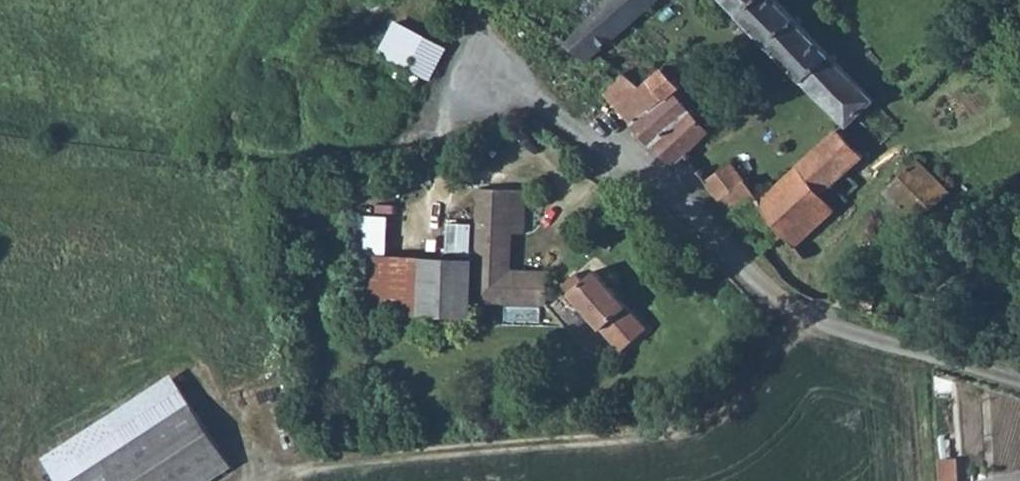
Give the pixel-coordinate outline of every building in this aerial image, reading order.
[(567,44),(588,61),(657,0),(608,0),(567,44)] [(848,126),(856,118),(874,101),(864,90),(792,16),(777,0),(725,0),(848,126)] [(443,46),(396,23),(380,54),(427,77),(443,46)] [(613,79),(602,91),(631,125),(652,147),(654,144),(672,164),(676,163),(684,155),(702,131),(671,90),(677,84),(658,65),(638,86),(622,70),(613,79)] [(874,101),(856,118),(881,144),(899,127),(874,101)] [(831,185),(847,171),(863,156),(868,151),(856,137),(851,142),(840,130),(762,201),(732,164),(705,181),(731,214),(751,191),(793,247),(835,208),(823,194),(831,185)] [(884,191),(914,222),(950,193),(916,159),(884,191)] [(859,185),(847,171),(831,185),(845,199),(859,185)] [(526,190),(479,189),(474,301),(547,303),(548,273),(509,271),(511,233),(524,234),(526,190)] [(476,221),(462,220),(461,251),(475,251),(476,221)] [(471,316),(473,261),(361,257),(359,312),(471,316)] [(563,285),(621,351),(647,329),(596,270),(584,281),(577,273),(563,285)] [(44,460),(57,480),(209,480),(231,465),(177,380),(44,460)] [(941,480),(959,480),(957,460),(940,461),(941,480)]
